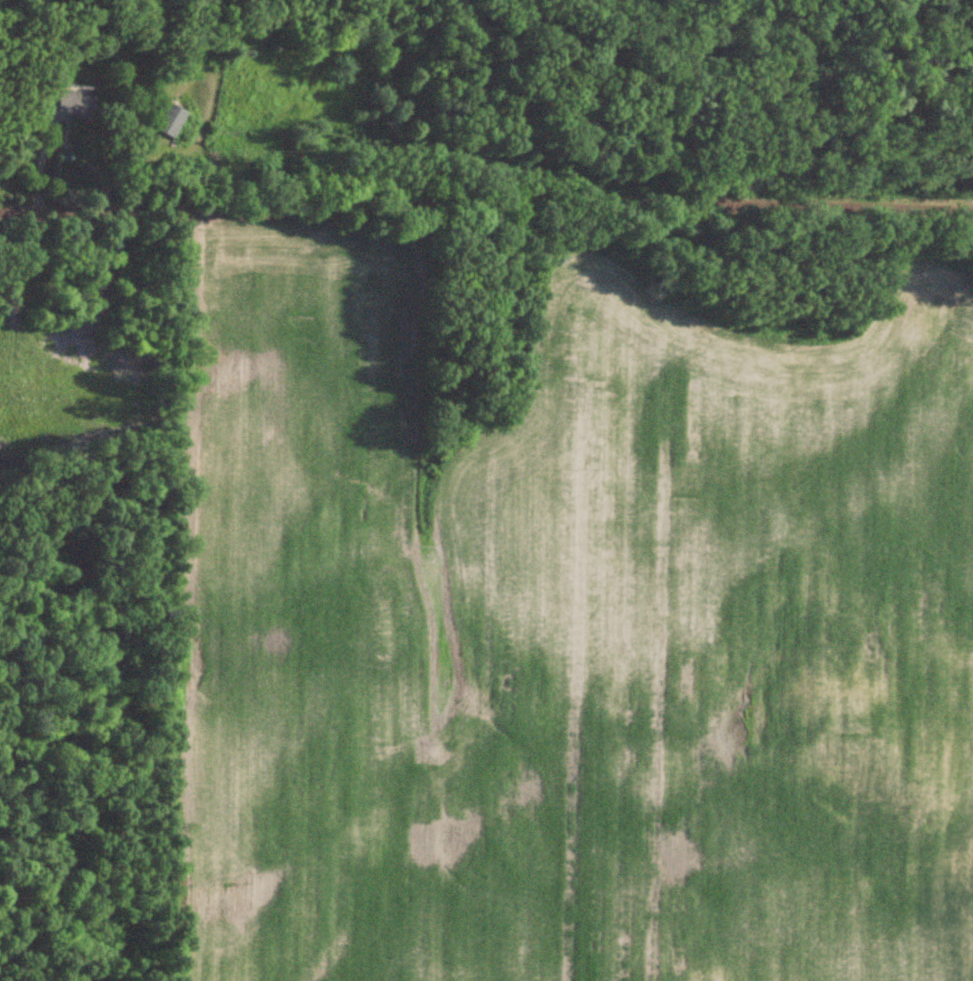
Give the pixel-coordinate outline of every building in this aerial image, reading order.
[(40,118),(92,124),(96,95),(57,90),(56,101),(42,99),(40,118)] [(174,138),(188,112),(169,102),(155,129),(174,138)]
